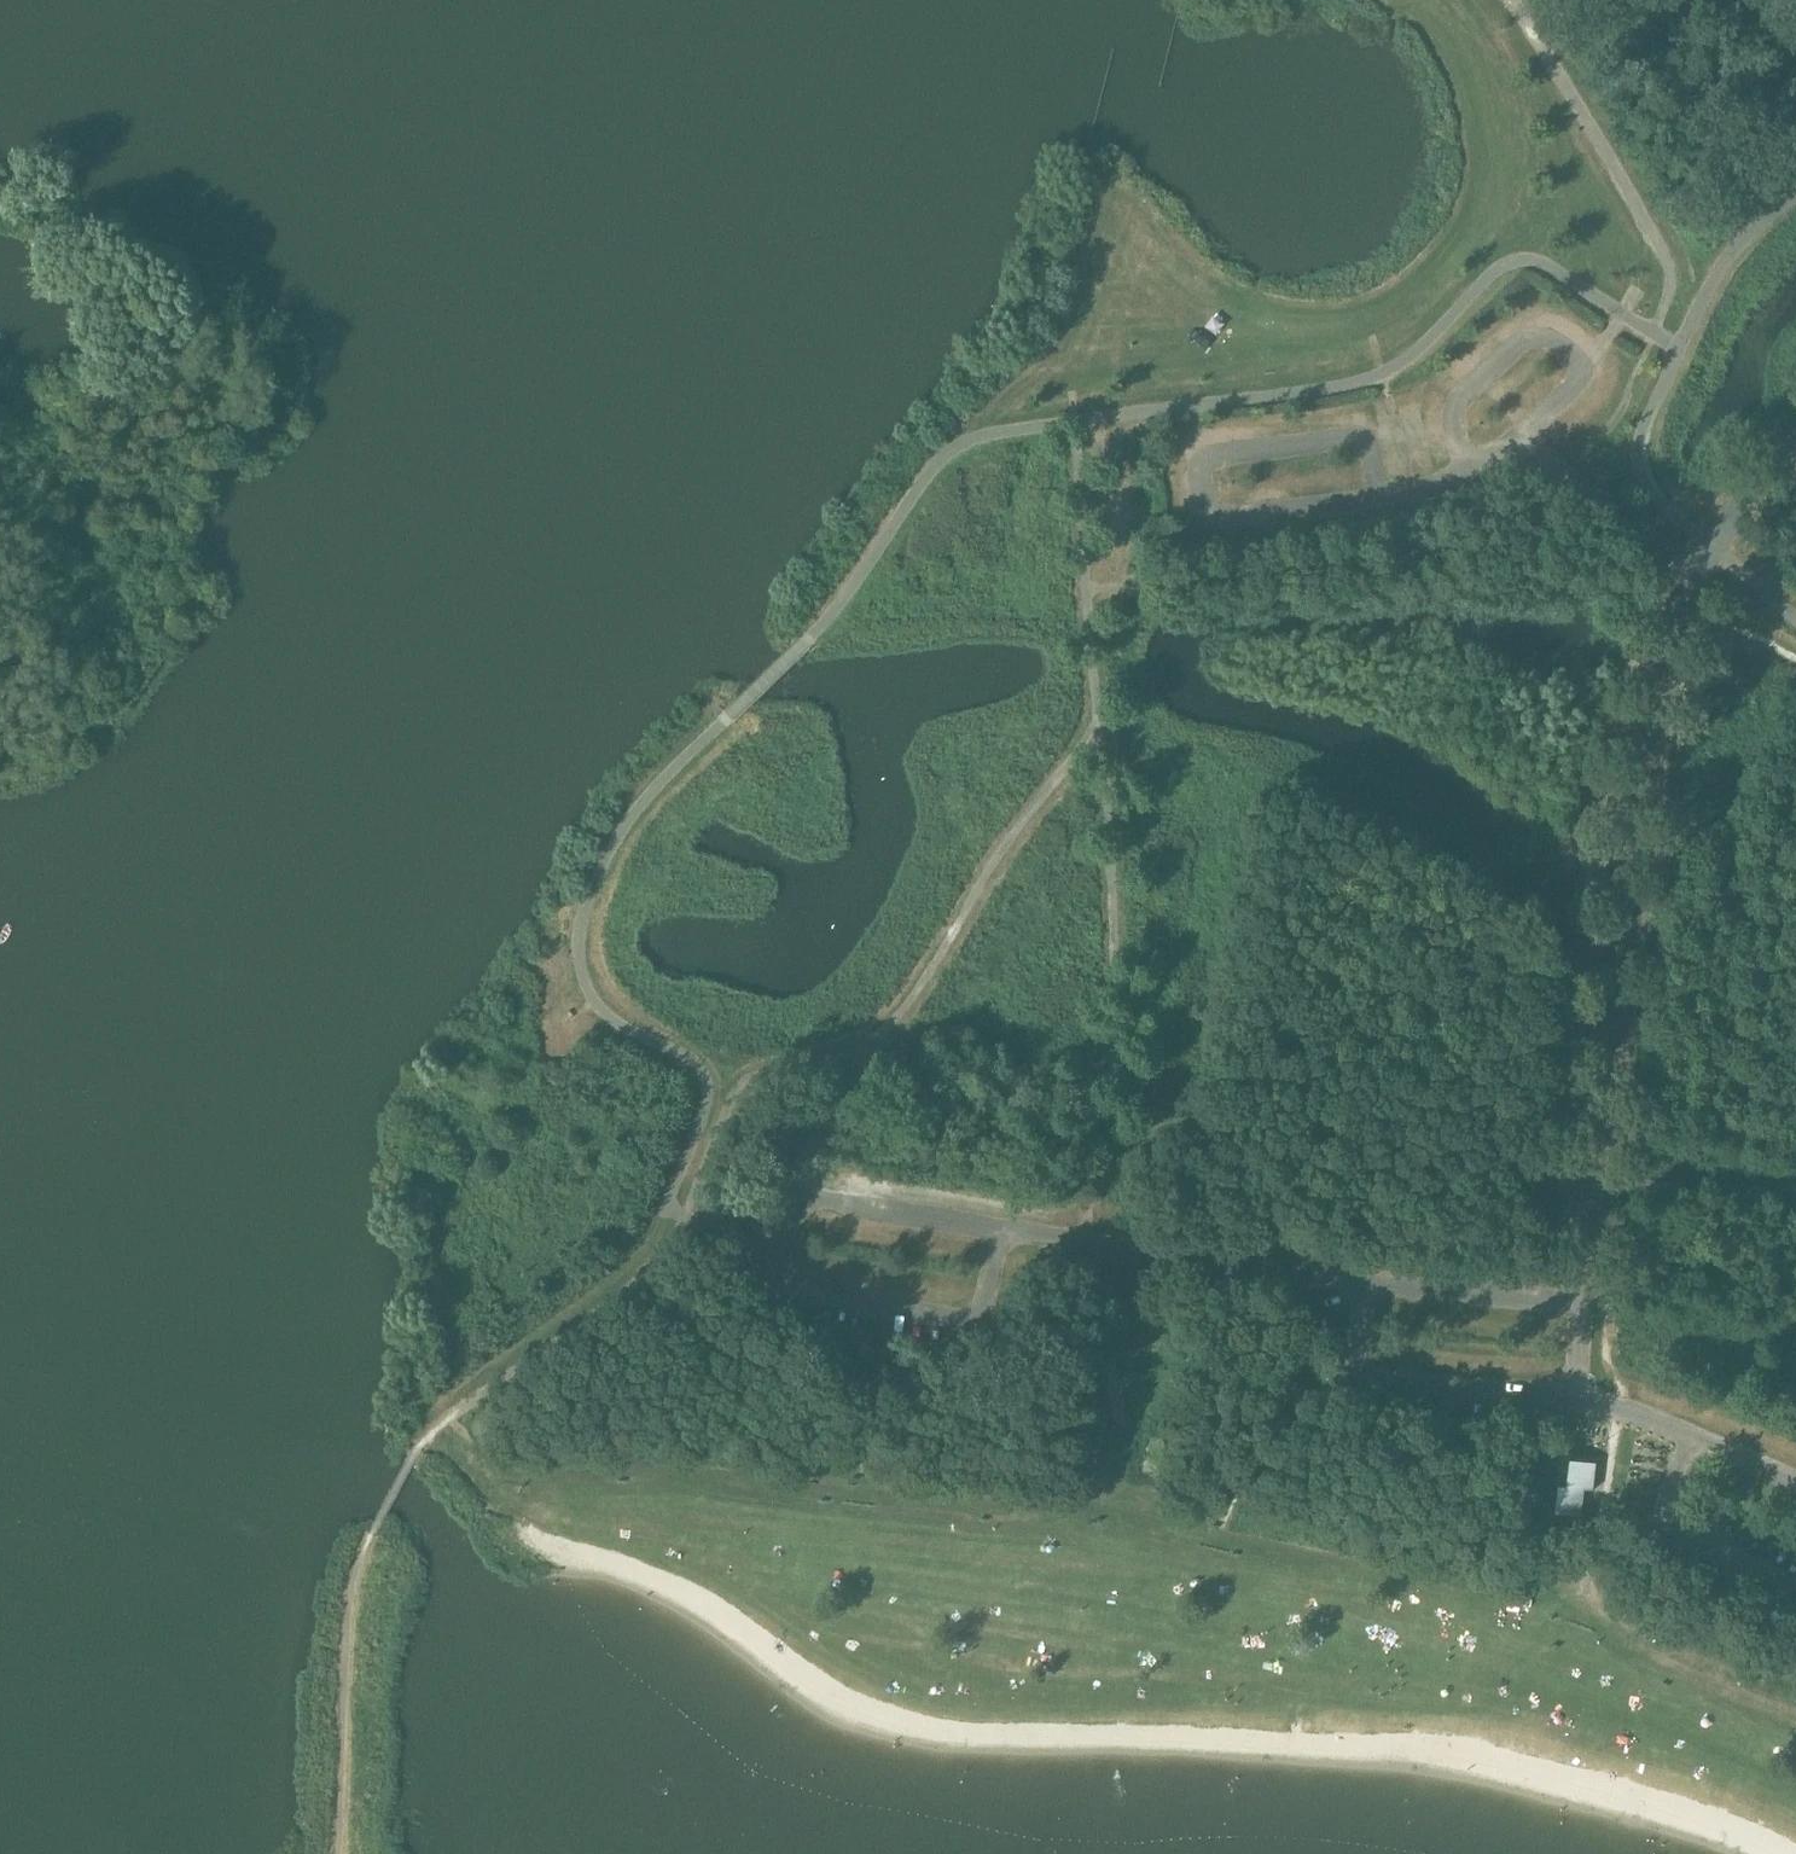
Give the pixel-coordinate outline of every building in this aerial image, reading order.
[(1558,1487),(1555,1513),(1580,1515),(1583,1489),(1591,1490),(1594,1463),(1569,1461),(1566,1488),(1558,1487)] [(1591,1654),(1598,1638),(1573,1628),(1566,1644),(1591,1654)]
